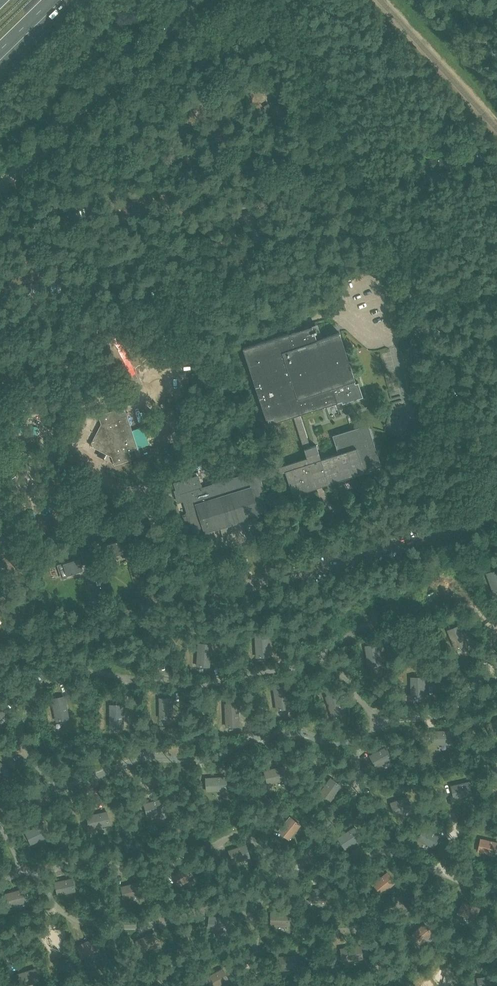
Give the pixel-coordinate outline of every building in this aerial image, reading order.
[(299,413),(337,402),(341,400),(342,403),(362,396),(358,381),(355,382),(354,379),(339,332),(316,339),(312,325),(242,347),(267,424),(293,415),(304,449),(307,457),(262,471),(259,472),(258,471),(253,473),(253,470),(202,486),(198,474),(173,482),(175,489),(173,490),(177,502),(183,500),(187,513),(182,514),(185,522),(189,520),(193,532),(203,529),(205,532),(260,515),(259,512),(267,510),(263,495),(261,495),(260,491),(264,490),(261,478),(264,477),(285,470),(292,494),(364,471),(381,466),(368,424),(332,436),(337,453),(320,459),(316,444),(310,446),(299,413)] [(69,405),(61,404),(59,413),(67,414),(69,405)] [(137,448),(127,414),(118,417),(115,409),(98,414),(100,423),(89,445),(111,456),(114,464),(131,459),(128,451),(137,448)] [(15,470),(7,457),(0,462),(0,480),(15,470)] [(83,538),(89,537),(87,529),(81,531),(83,538)] [(126,537),(119,539),(103,545),(107,557),(121,552),(122,558),(131,555),(126,537)] [(71,555),(72,560),(63,563),(67,574),(82,569),(81,565),(88,563),(84,551),(71,555)] [(485,573),(494,595),(496,594),(496,569),(485,573)] [(447,630),(455,649),(468,644),(460,624),(447,630)] [(255,634),(255,657),(270,656),(269,633),(255,634)] [(198,642),(196,666),(210,667),(212,643),(198,642)] [(378,643),(364,645),(367,666),(381,664),(378,643)] [(424,676),(410,676),(411,697),(425,697),(424,676)] [(287,685),(273,687),(276,710),(290,708),(287,685)] [(339,692),(325,696),(332,719),(346,714),(339,692)] [(65,695),(51,698),(56,721),(70,718),(65,695)] [(173,697),(159,697),(159,718),(174,719),(173,697)] [(239,703),(224,703),(225,727),(240,726),(239,703)] [(123,704),(109,704),(109,727),(124,727),(123,704)] [(486,724),(491,737),(496,735),(496,719),(486,724)] [(452,730),(432,730),(432,744),(451,744),(452,730)] [(386,746),(369,755),(376,768),(392,758),(386,746)] [(0,761),(0,780),(3,783),(12,771),(0,761)] [(285,765),(264,770),(267,784),(288,779),(285,765)] [(205,777),(206,791),(227,790),(227,776),(205,777)] [(330,777),(319,793),(331,801),(342,785),(330,777)] [(469,781),(451,785),(454,799),(472,795),(469,781)] [(413,809),(408,795),(390,802),(394,815),(413,809)] [(144,803),(147,817),(166,811),(161,798),(144,803)] [(107,810),(86,815),(89,829),(109,825),(107,810)] [(301,825),(290,816),(278,831),(289,840),(301,825)] [(44,822),(25,832),(31,845),(50,835),(44,822)] [(363,838),(355,825),(337,837),(345,849),(363,838)] [(424,827),(417,839),(434,848),(441,835),(424,827)] [(480,837),(477,851),(496,856),(496,851),(496,841),(480,837)] [(251,857),(246,844),(228,850),(233,863),(251,857)] [(196,876),(188,864),(172,874),(179,886),(196,876)] [(387,871),(372,883),(382,894),(396,882),(387,871)] [(76,891),(73,877),(54,881),(57,895),(76,891)] [(142,895),(139,881),(120,886),(124,899),(142,895)] [(308,888),(309,902),(328,901),(327,886),(308,888)] [(29,901),(26,888),(5,893),(8,906),(29,901)] [(457,912),(474,921),(480,907),(463,900),(457,912)] [(289,912),(271,911),(270,925),(289,926),(289,912)] [(227,917),(209,915),(207,929),(226,931),(227,917)] [(433,934),(424,923),(410,935),(419,945),(433,934)] [(155,931),(135,940),(141,953),(161,943),(155,931)] [(76,945),(82,958),(99,950),(94,937),(76,945)] [(363,958),(360,944),(340,947),(342,962),(363,958)] [(296,969),(295,955),(277,955),(277,970),(296,969)] [(452,955),(439,967),(450,979),(463,967),(452,955)] [(21,985),(23,985),(40,981),(35,967),(17,973),(21,985)] [(222,967),(206,976),(212,985),(218,985),(230,980),(222,967)] [(478,985),(493,985),(491,975),(476,977),(478,985)]
